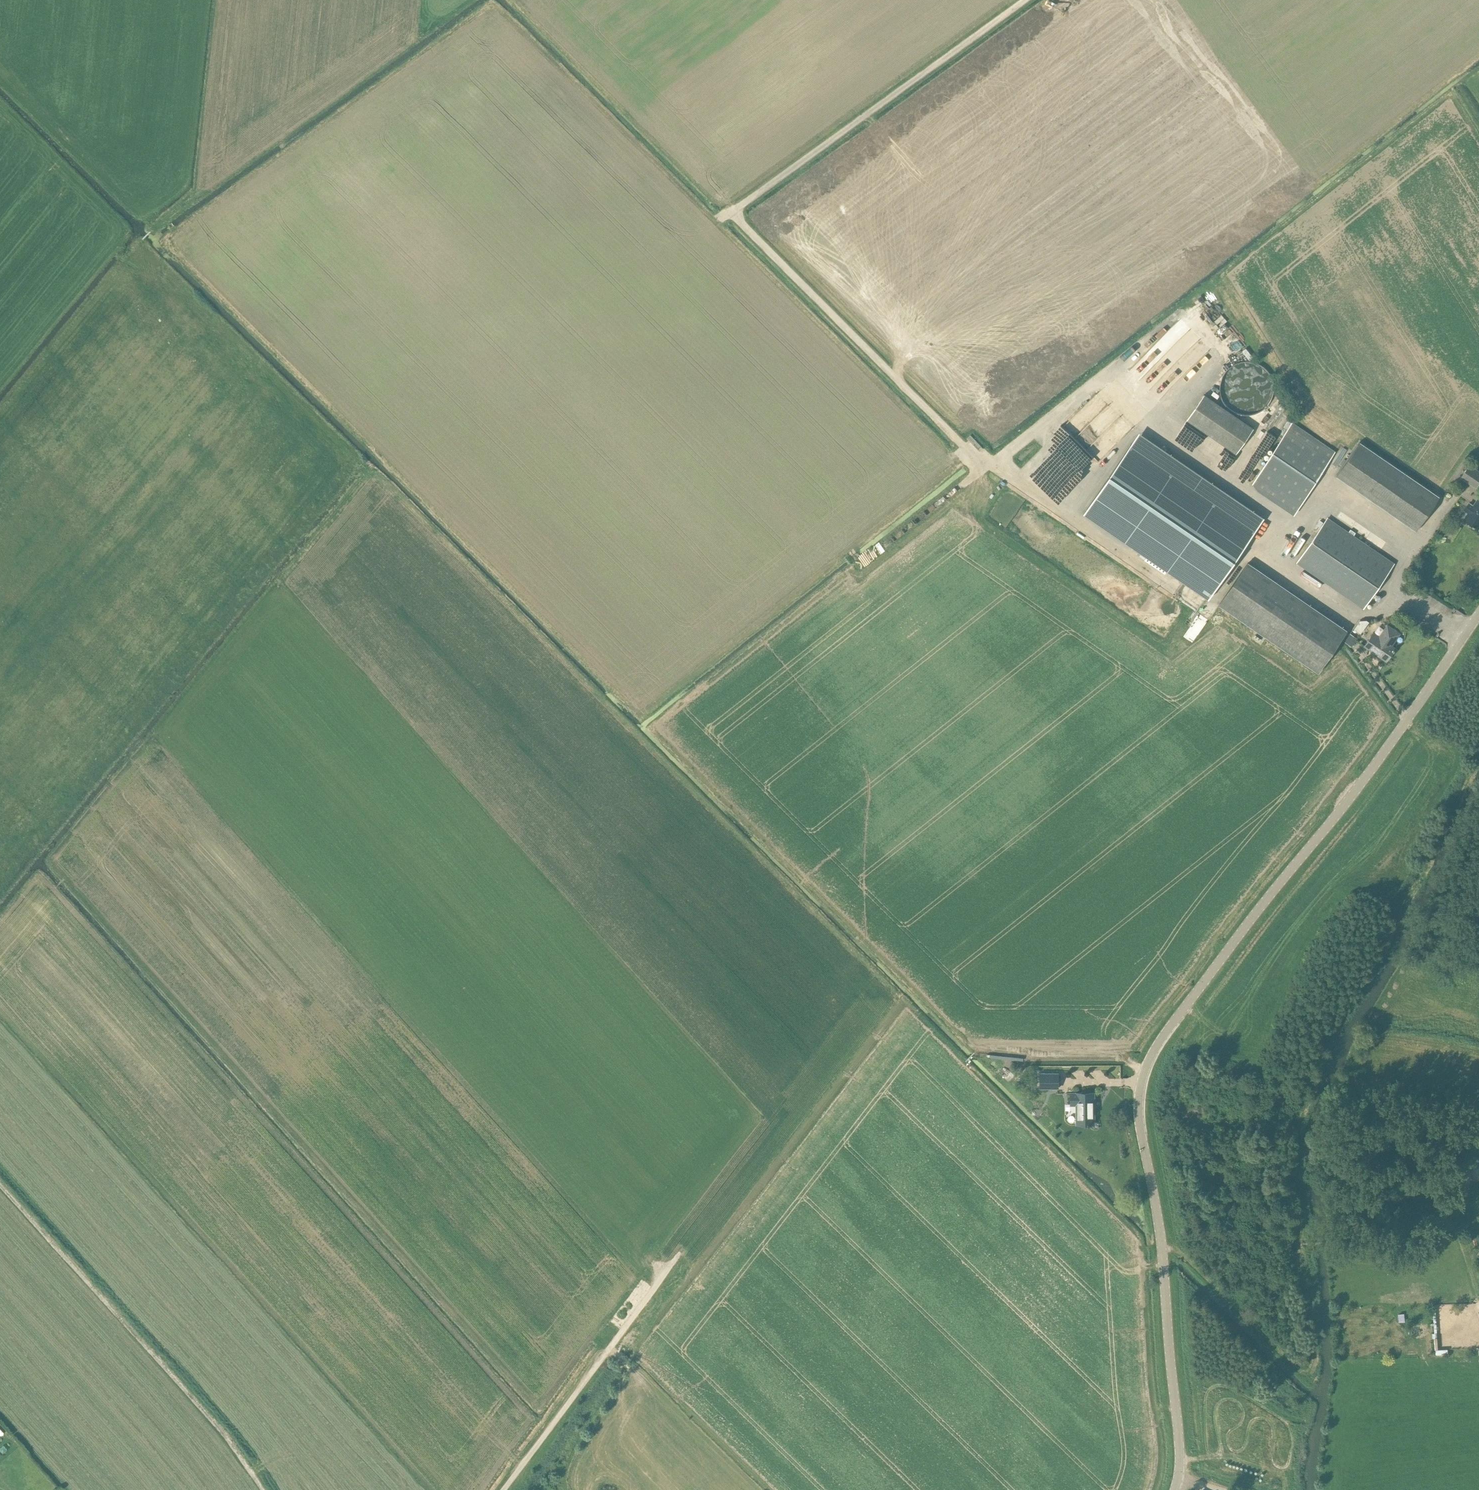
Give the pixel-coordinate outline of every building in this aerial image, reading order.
[(1223,314),(1217,321),(1222,326),(1229,319),(1223,314)] [(1251,360),(1255,357),(1249,347),(1245,350),(1251,360)] [(1262,384),(1261,397),(1267,398),(1267,397),(1270,397),(1271,385),(1262,384)] [(1205,394),(1187,420),(1235,454),(1253,428),(1205,394)] [(1085,410),(1094,418),(1103,408),(1095,400),(1085,410)] [(1253,484),(1257,489),(1294,514),(1335,451),(1293,423),(1264,468),(1253,484)] [(1440,497),(1360,442),(1336,476),(1416,531),(1440,497)] [(1084,514),(1209,599),(1256,530),(1131,445),(1084,514)] [(1055,487),(1062,476),(1038,462),(1031,473),(1055,487)] [(1461,477),(1476,487),(1478,483),(1478,472),(1469,465),(1461,477)] [(1474,505),(1469,502),(1464,510),(1465,512),(1461,518),(1464,519),(1473,525),(1472,526),(1474,528),(1475,527),(1478,529),(1478,528),(1478,499),(1474,505)] [(1297,563),(1355,602),(1363,608),(1394,563),(1328,518),(1297,563)] [(1444,521),(1436,531),(1443,536),(1451,526),(1444,521)] [(1347,630),(1248,562),(1219,605),(1318,673),(1347,630)] [(1361,634),(1369,622),(1367,620),(1360,620),(1354,629),(1361,634)] [(1366,647),(1378,655),(1386,661),(1395,648),(1392,645),(1400,633),(1387,625),(1379,637),(1375,634),(1366,647)] [(1345,642),(1352,647),(1358,639),(1351,633),(1345,642)] [(1040,1075),(1040,1089),(1058,1089),(1058,1075),(1040,1075)] [(1076,1105),(1076,1107),(1077,1126),(1090,1125),(1090,1124),(1095,1124),(1095,1111),(1093,1111),(1092,1093),(1094,1093),(1071,1093),(1071,1105),(1076,1105)] [(1218,1129),(1232,1137),(1235,1132),(1220,1124),(1218,1129)]
